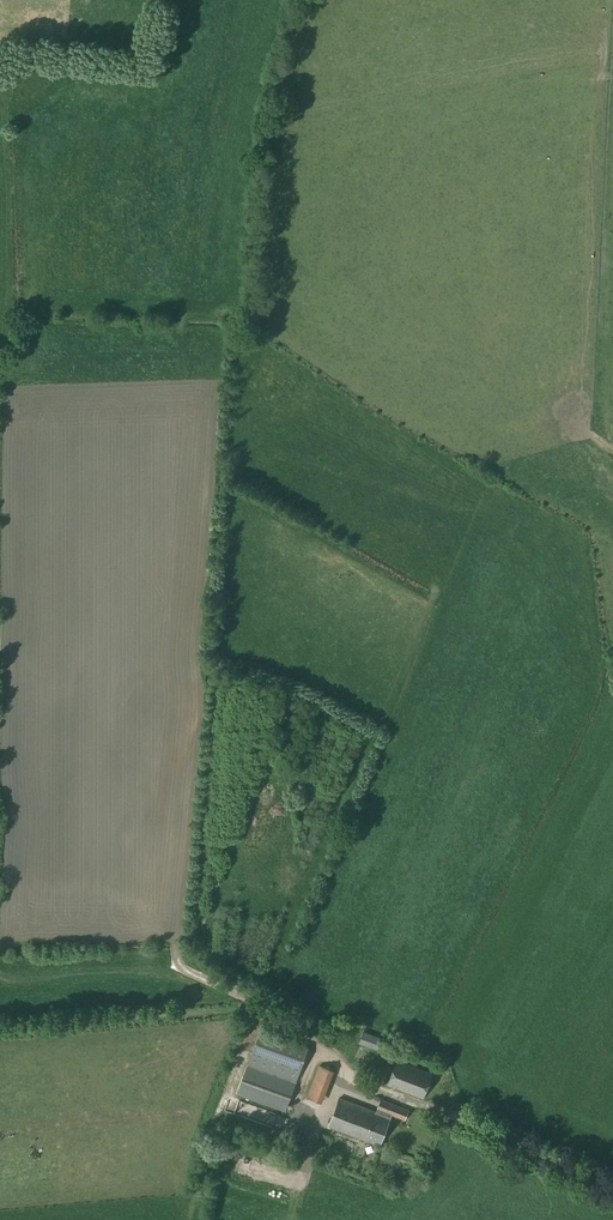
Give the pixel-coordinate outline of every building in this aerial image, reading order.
[(260,1030),(237,1095),(286,1113),(308,1047),(260,1030)] [(360,1043),(379,1050),(383,1040),(364,1033),(360,1043)] [(397,1059),(387,1085),(422,1099),(432,1072),(397,1059)] [(319,1065),(306,1097),(322,1103),(334,1070),(319,1065)] [(380,1146),(391,1118),(340,1098),(329,1126),(380,1146)] [(382,1099),(377,1110),(406,1120),(409,1109),(382,1099)]
